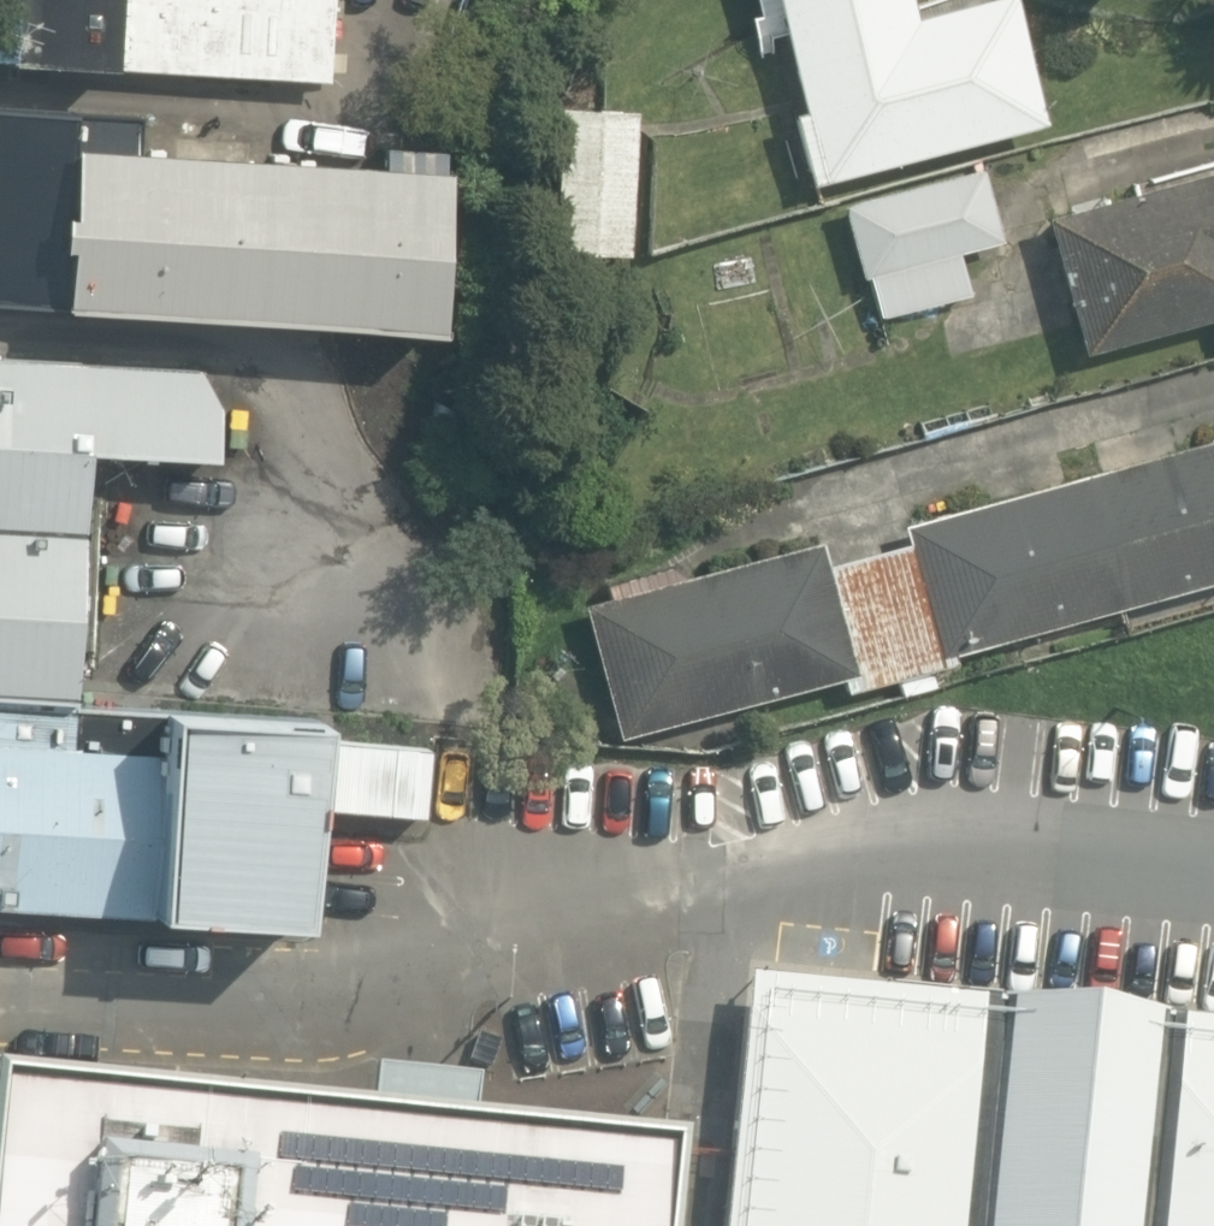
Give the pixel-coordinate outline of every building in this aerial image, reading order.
[(326,84),(331,0),(0,0),(0,61),(326,84)] [(765,33),(786,28),(808,113),(788,118),(804,181),(1040,119),(1009,0),(942,0),(909,9),(906,0),(756,0),(765,33)] [(630,252),(641,102),(560,96),(549,245),(630,252)] [(0,139),(0,300),(422,324),(431,163),(0,139)] [(977,152),(840,190),(875,315),(952,294),(939,244),(998,228),(977,152)] [(1053,213),(1088,352),(1213,319),(1213,171),(1053,213)] [(0,357),(0,695),(68,698),(82,449),(209,457),(213,395),(198,394),(200,368),(0,357)] [(933,662),(1213,582),(1213,428),(892,519),(933,662)] [(809,543),(849,685),(933,662),(892,519),(809,543)] [(849,685),(809,543),(585,607),(625,749),(849,685)] [(0,704),(0,911),(148,920),(148,914),(160,714),(0,704)] [(160,714),(148,914),(300,924),(313,724),(160,714)] [(427,751),(332,742),(326,810),(420,819),(427,751)] [(750,978),(724,1225),(1213,1225),(1213,1022),(750,978)] [(0,1082),(0,1225),(662,1225),(669,1147),(0,1082)]
